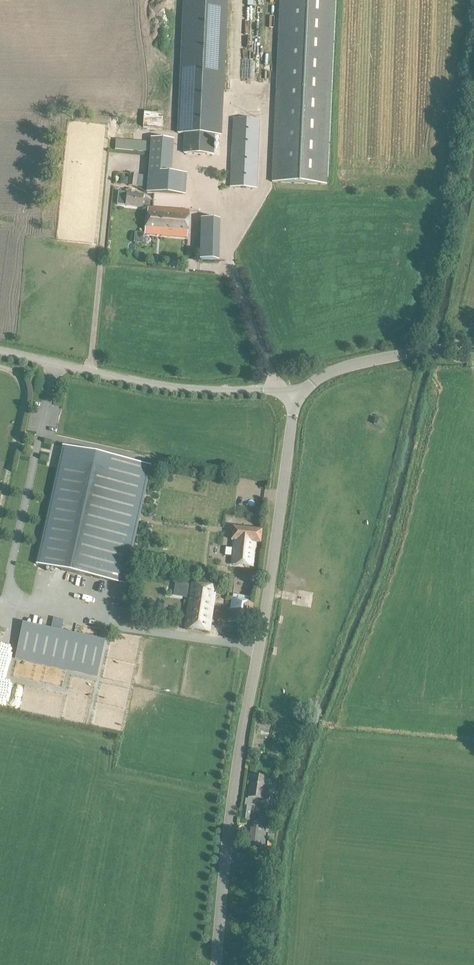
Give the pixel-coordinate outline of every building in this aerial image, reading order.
[(221,135),(227,0),(184,0),(178,134),(185,134),(184,154),(213,155),(214,135),(221,135)] [(252,23),(251,60),(250,60),(250,84),(263,84),(264,0),(252,0),(252,14),(244,14),(244,23),(252,23)] [(281,38),(293,38),(294,0),(282,0),(281,38)] [(229,188),(231,188),(257,189),(260,120),(233,118),(229,188)] [(275,128),(273,182),(287,182),(289,128),(275,128)] [(149,136),(148,170),(171,171),(173,137),(149,136)] [(185,175),(149,172),(147,193),(183,196),(185,175)] [(128,186),(137,187),(138,175),(129,174),(128,186)] [(127,193),(127,194),(118,193),(117,205),(125,206),(125,207),(142,209),(144,195),(127,193)] [(187,238),(189,211),(147,207),(145,234),(187,238)] [(197,218),(196,258),(213,258),(214,219),(197,218)] [(132,232),(132,241),(142,241),(142,232),(132,232)] [(67,447),(63,464),(60,464),(38,565),(123,584),(149,465),(67,447)] [(237,541),(234,565),(255,567),(257,543),(261,544),(262,530),(233,527),(232,541),(237,541)] [(209,632),(216,588),(192,584),(186,628),(209,632)] [(96,589),(92,605),(97,606),(102,590),(96,589)] [(232,601),(227,623),(245,626),(245,625),(249,626),(253,603),(250,602),(250,601),(236,598),(236,600),(232,599),(232,600),(232,601)] [(22,624),(14,660),(95,678),(103,641),(22,624)] [(246,799),(245,806),(243,806),(240,819),(250,820),(252,807),(253,797),(263,799),(263,798),(269,799),(269,793),(270,793),(270,792),(271,786),(265,785),(266,778),(252,776),(248,799),(246,799)] [(268,822),(254,820),(254,828),(250,828),(248,845),(265,847),(268,822)]
